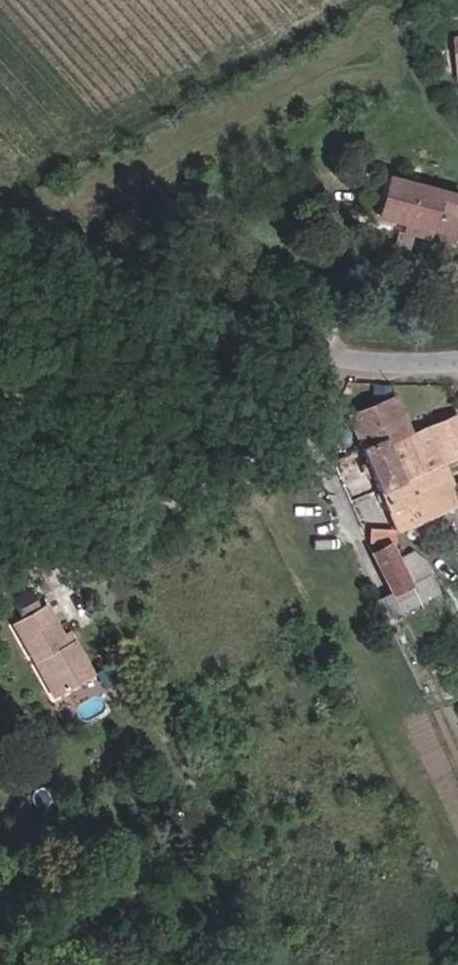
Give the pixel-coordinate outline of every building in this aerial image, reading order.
[(456,220),(457,212),(457,197),(387,176),(376,214),(426,228),(424,234),(450,242),(456,220)] [(457,456),(457,415),(408,435),(395,398),(346,417),(359,450),(396,431),(401,440),(384,448),(398,481),(417,472),(433,513),(457,503),(441,463),(457,456)] [(376,492),(398,481),(384,448),(401,440),(396,431),(359,450),(376,492)] [(391,530),(433,513),(417,472),(398,481),(376,492),(391,530)] [(405,585),(395,563),(388,546),(372,553),(389,592),(405,585)] [(405,585),(426,576),(421,565),(411,557),(395,563),(405,585)] [(395,612),(431,596),(424,579),(426,577),(426,576),(405,585),(389,592),(385,594),(395,612)] [(23,617),(38,607),(23,586),(8,597),(23,617)] [(381,618),(395,612),(385,594),(373,599),(381,618)]
